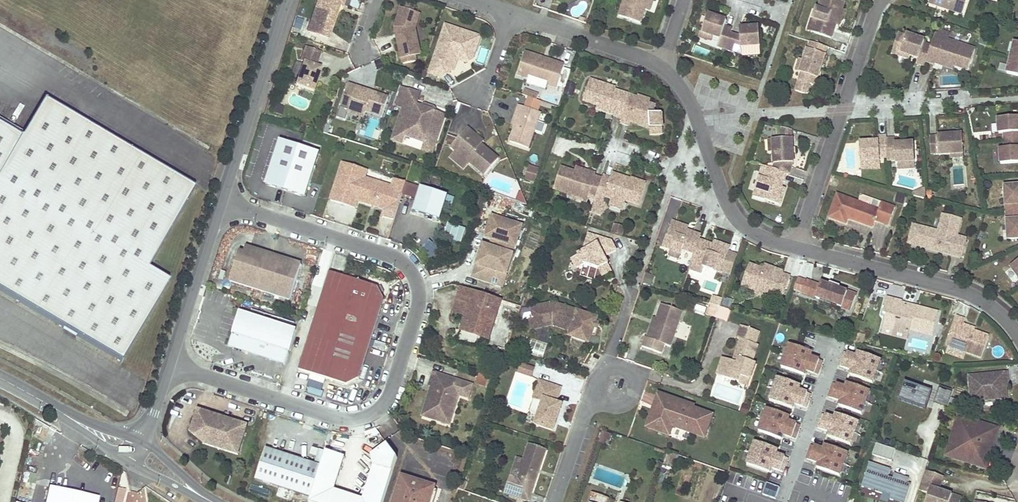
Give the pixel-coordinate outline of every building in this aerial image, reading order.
[(341,8),(344,0),(318,0),(307,34),(327,41),(338,10),(336,10),(337,7),(339,7),(341,8)] [(629,1),(627,0),(626,0),(621,15),(642,22),(647,8),(649,9),(652,0),(629,0),(629,1)] [(814,32),(835,38),(837,32),(839,25),(842,17),(846,18),(848,10),(844,8),(846,1),(841,0),(831,0),(830,1),(826,0),(823,0),(820,8),(817,7),(814,18),(818,20),(814,32)] [(930,4),(963,15),(968,0),(931,0),(930,4)] [(419,47),(415,30),(420,15),(401,9),(394,29),(396,35),(398,34),(399,38),(397,39),(402,64),(404,66),(416,63),(415,58),(413,49),(419,48),(419,47)] [(728,20),(709,14),(705,28),(703,32),(714,36),(721,38),(718,46),(727,48),(732,33),(733,29),(726,26),(728,20)] [(810,30),(814,32),(818,20),(814,18),(810,30)] [(741,36),(732,33),(727,48),(734,51),(737,44),(742,45),(742,47),(743,47),(761,46),(760,26),(741,28),(741,36)] [(479,39),(445,27),(428,75),(440,79),(447,75),(452,60),(456,62),(465,65),(470,52),(475,53),(479,39)] [(714,36),(703,32),(705,28),(703,27),(700,36),(702,37),(713,41),(714,36)] [(932,46),(927,61),(936,64),(938,60),(946,62),(946,61),(955,64),(955,65),(970,70),(977,49),(951,41),(950,43),(948,42),(951,34),(938,30),(935,38),(932,46)] [(908,36),(900,33),(895,48),(903,51),(902,52),(911,55),(920,58),(918,63),(926,66),(927,61),(932,46),(925,43),(926,40),(908,34),(908,36)] [(826,54),(828,47),(812,41),(810,49),(809,48),(805,60),(801,72),(803,72),(801,80),(811,83),(815,84),(818,77),(819,78),(827,54),(826,54)] [(1009,73),(1017,76),(1017,43),(1016,42),(1013,58),(1009,73)] [(762,54),(761,46),(743,47),(744,55),(762,54)] [(413,49),(415,58),(421,56),(419,47),(419,48),(413,49)] [(902,52),(903,51),(895,48),(894,53),(910,59),(911,55),(902,52)] [(320,54),(305,50),(300,64),(303,65),(296,88),(313,94),(321,70),(315,69),(320,54)] [(475,53),(470,52),(465,65),(472,61),(475,53)] [(566,66),(548,60),(547,62),(544,61),(545,59),(526,53),(518,76),(519,76),(529,79),(530,76),(551,82),(550,86),(559,89),(566,66)] [(456,62),(452,60),(447,75),(452,72),(456,62)] [(955,65),(955,64),(946,61),(946,62),(938,60),(936,64),(954,70),(955,65)] [(615,117),(623,120),(631,97),(616,92),(617,90),(591,82),(584,103),(599,108),(599,106),(609,109),(608,111),(616,113),(615,117)] [(809,88),(799,84),(797,91),(801,92),(804,93),(807,94),(809,88)] [(572,99),(576,88),(567,85),(564,96),(572,99)] [(389,99),(372,94),(372,96),(356,91),(357,89),(349,86),(341,110),(349,112),(348,115),(364,120),(366,114),(382,119),(389,99)] [(409,93),(399,90),(393,108),(403,111),(409,93)] [(526,92),(524,98),(529,100),(538,103),(540,97),(526,92)] [(403,111),(392,142),(403,146),(406,139),(425,145),(427,137),(437,140),(445,118),(435,115),(420,110),(416,108),(419,97),(409,93),(403,111)] [(638,99),(631,97),(623,120),(622,125),(630,127),(631,123),(639,125),(640,123),(651,127),(651,129),(651,131),(663,130),(663,115),(654,115),(657,107),(650,105),(651,102),(639,97),(638,99)] [(120,363),(168,282),(146,269),(194,189),(44,99),(21,137),(0,125),(0,292),(120,363)] [(529,100),(526,110),(538,114),(541,104),(538,103),(529,100)] [(425,106),(420,110),(435,115),(434,108),(425,106)] [(608,111),(609,109),(599,106),(599,108),(597,112),(615,117),(616,113),(608,111)] [(530,151),(541,115),(538,114),(526,110),(519,108),(516,117),(519,118),(516,128),(511,145),(530,151)] [(1000,118),(1001,133),(1006,133),(1006,140),(1007,148),(1002,149),(1003,164),(1017,163),(1017,117),(1000,118)] [(781,135),(790,134),(790,128),(780,125),(781,135)] [(467,129),(450,149),(484,178),(499,161),(481,146),(471,137),(473,135),(467,129)] [(953,154),(965,153),(964,134),(939,135),(939,137),(937,137),(932,137),(933,154),(940,153),(941,155),(953,154)] [(473,135),(471,137),(481,146),(484,144),(473,135)] [(876,142),(862,143),(863,162),(882,160),(882,157),(889,157),(888,139),(888,136),(880,137),(880,141),(876,142)] [(406,139),(403,146),(432,156),(437,140),(427,137),(425,145),(406,139)] [(781,137),(771,138),(772,151),(773,163),(768,163),(767,166),(772,168),(780,171),(785,172),(787,173),(790,165),(791,161),(792,161),(790,137),(781,137)] [(889,157),(889,160),(897,160),(897,163),(901,163),(901,171),(916,170),(915,162),(917,162),(916,143),(897,144),(897,139),(896,139),(888,139),(889,157)] [(267,187),(286,194),(301,149),(281,143),(267,187)] [(320,156),(301,149),(286,194),(306,200),(320,156)] [(882,160),(863,162),(863,169),(882,168),(882,160)] [(367,173),(342,165),(330,203),(355,211),(357,204),(384,212),(382,219),(394,223),(402,197),(403,192),(391,188),(365,180),(367,173)] [(767,166),(762,165),(758,177),(763,179),(767,166)] [(526,177),(536,180),(540,169),(530,166),(526,177)] [(782,181),(785,172),(780,171),(772,168),(767,166),(763,179),(758,177),(755,188),(756,188),(753,196),(764,199),(779,203),(782,195),(778,194),(781,186),(782,181)] [(589,198),(596,201),(603,180),(596,177),(597,175),(588,172),(587,174),(576,171),(575,173),(562,169),(555,190),(570,195),(571,193),(589,198)] [(603,180),(596,201),(593,212),(602,215),(606,204),(605,203),(607,198),(614,200),(626,204),(627,201),(640,205),(647,184),(632,179),(632,180),(631,182),(621,179),(622,177),(614,175),(612,179),(604,177),(603,180)] [(393,181),(391,188),(403,192),(406,185),(393,181)] [(415,201),(419,189),(406,185),(403,192),(402,197),(415,201)] [(1006,186),(1008,213),(1010,239),(1017,239),(1017,186),(1006,186)] [(519,187),(514,199),(526,203),(519,187)] [(421,189),(413,214),(439,223),(447,198),(421,189)] [(928,199),(927,189),(925,189),(916,193),(915,196),(928,199)] [(589,198),(571,193),(570,195),(588,201),(589,198)] [(889,225),(896,207),(882,202),(864,195),(862,196),(860,202),(838,194),(829,218),(847,224),(849,219),(874,228),(876,221),(889,225)] [(626,204),(614,200),(612,207),(623,211),(626,204)] [(963,218),(944,213),(939,231),(921,226),(916,245),(936,250),(936,247),(945,250),(944,252),(963,257),(968,238),(958,236),(963,218)] [(492,218),(487,234),(491,242),(515,249),(522,228),(492,218)] [(682,224),(674,222),(669,236),(665,247),(673,249),(672,250),(683,254),(685,249),(696,253),(701,240),(702,235),(695,233),(689,231),(681,228),(682,224)] [(461,243),(465,228),(447,223),(443,237),(461,243)] [(621,235),(623,225),(613,224),(611,233),(621,235)] [(916,245),(921,226),(914,224),(909,243),(916,245)] [(611,243),(588,236),(582,255),(571,261),(576,271),(584,267),(597,271),(601,279),(612,274),(604,260),(616,253),(611,243)] [(705,241),(701,240),(696,253),(691,268),(704,272),(705,267),(716,271),(716,270),(725,272),(725,271),(732,274),(739,255),(731,252),(732,247),(724,244),(723,247),(705,241)] [(482,247),(476,267),(481,269),(488,249),(482,247)] [(231,283),(261,293),(272,257),(243,248),(231,283)] [(476,267),(472,280),(492,286),(494,279),(504,283),(512,257),(488,249),(481,269),(476,267)] [(681,258),(683,254),(672,250),(671,255),(681,258)] [(302,267),(272,257),(261,293),(290,302),(302,267)] [(774,269),(763,265),(763,267),(749,263),(742,284),(757,289),(758,286),(776,292),(783,295),(790,274),(783,272),(784,269),(775,266),(774,269)] [(315,322),(372,340),(385,300),(378,288),(342,277),(330,273),(315,322)] [(653,286),(656,277),(648,274),(646,283),(653,286)] [(799,277),(795,289),(803,292),(807,280),(799,277)] [(494,279),(492,286),(502,289),(504,283),(494,279)] [(807,280),(803,292),(843,307),(844,307),(852,310),(857,296),(849,292),(841,289),(842,286),(832,283),(831,285),(823,282),(822,286),(807,280)] [(758,286),(757,289),(756,291),(774,297),(776,292),(758,286)] [(474,293),(461,289),(453,314),(466,318),(474,293)] [(466,318),(461,333),(489,342),(502,302),(474,293),(466,318)] [(885,324),(911,331),(912,328),(934,334),(940,312),(918,305),(917,308),(903,304),(904,301),(904,300),(889,295),(885,311),(888,312),(885,324)] [(721,307),(724,300),(716,298),(714,305),(721,307)] [(599,318),(555,303),(532,307),(534,315),(532,315),(533,319),(534,319),(536,326),(552,322),(555,323),(554,326),(571,332),(571,333),(573,337),(587,342),(592,340),(596,328),(598,323),(599,318)] [(711,304),(707,315),(717,318),(718,317),(721,307),(714,305),(711,304)] [(685,314),(664,306),(659,321),(652,340),(649,339),(648,339),(644,348),(664,355),(667,346),(673,348),(685,314)] [(718,317),(729,321),(733,310),(721,307),(718,317)] [(296,333),(239,315),(230,346),(234,347),(286,364),(296,333)] [(948,344),(983,357),(991,336),(976,331),(964,326),(965,324),(967,319),(958,316),(948,344)] [(555,323),(552,322),(536,326),(534,319),(533,319),(531,319),(533,330),(554,326),(555,323)] [(649,339),(652,340),(659,321),(656,320),(649,339)] [(372,340),(315,322),(299,371),(311,375),(348,386),(360,379),(372,340)] [(911,331),(885,324),(883,331),(909,338),(911,331)] [(759,347),(756,346),(760,335),(743,328),(738,341),(742,342),(735,359),(740,361),(738,365),(734,364),(729,362),(723,379),(740,385),(742,379),(750,382),(756,366),(753,364),(759,347)] [(866,336),(858,334),(856,342),(861,343),(864,344),(866,336)] [(817,375),(822,361),(810,357),(812,352),(799,348),(789,344),(785,356),(781,367),(804,375),(806,371),(817,375)] [(877,371),(881,360),(858,352),(856,356),(844,352),(839,366),(851,370),(850,375),(873,383),(877,371)] [(723,379),(729,362),(724,360),(718,377),(723,379)] [(522,364),(519,373),(532,377),(535,368),(522,364)] [(981,396),(982,400),(1008,398),(1007,387),(1006,381),(1009,380),(1008,372),(971,376),(973,396),(981,396)] [(430,393),(422,418),(445,425),(448,413),(453,415),(459,397),(468,400),(472,387),(433,374),(429,387),(432,388),(438,390),(437,395),(430,393)] [(806,408),(811,394),(799,390),(800,386),(778,378),(774,389),(769,401),(792,409),(794,404),(806,408)] [(742,379),(740,385),(748,388),(750,382),(742,379)] [(558,403),(562,389),(541,381),(535,399),(544,402),(536,425),(554,431),(557,423),(555,422),(556,418),(559,419),(563,405),(558,403)] [(907,382),(901,400),(928,409),(934,392),(907,382)] [(866,402),(870,391),(847,383),(845,387),(833,383),(828,397),(840,401),(839,406),(862,414),(866,402)] [(942,386),(936,403),(949,407),(955,390),(942,386)] [(656,416),(653,415),(648,427),(670,436),(673,427),(705,439),(714,416),(682,405),(683,402),(663,395),(656,416)] [(795,439),(800,425),(788,421),(789,417),(767,409),(763,420),(759,432),(781,440),(783,435),(795,439)] [(248,427),(199,411),(191,434),(205,445),(239,456),(248,427)] [(448,413),(445,425),(449,426),(453,415),(448,413)] [(855,433),(859,422),(836,414),(834,418),(822,414),(818,428),(829,432),(828,437),(851,445),(855,433)] [(961,417),(948,455),(987,467),(993,448),(999,429),(961,417)] [(378,434),(376,430),(365,434),(366,438),(378,434)] [(270,431),(266,446),(297,453),(300,438),(270,431)] [(778,450),(755,442),(751,453),(747,465),(770,473),(771,468),(783,472),(788,458),(776,454),(778,450)] [(873,453),(892,460),(896,448),(877,442),(873,453)] [(326,453),(321,467),(310,501),(384,501),(397,459),(385,443),(372,458),(374,468),(363,501),(353,497),(345,495),(335,491),(345,459),(326,453)] [(534,484),(537,484),(540,474),(538,473),(539,469),(542,470),(548,451),(530,444),(518,478),(516,485),(509,483),(508,486),(505,494),(521,500),(528,501),(534,484)] [(844,464),(848,453),(825,445),(823,449),(811,445),(807,459),(819,463),(817,468),(840,476),(844,464)] [(266,450),(256,480),(279,488),(276,497),(289,501),(290,498),(302,501),(310,501),(321,467),(266,450)] [(863,486),(883,493),(884,491),(892,494),(891,498),(902,501),(905,501),(911,483),(908,482),(909,478),(896,473),(894,478),(889,476),(891,469),(870,461),(863,486)] [(921,490),(930,493),(927,501),(962,501),(963,498),(951,493),(941,490),(942,487),(946,477),(928,470),(921,490)] [(518,478),(511,476),(509,483),(516,485),(518,478)] [(394,501),(431,501),(435,487),(402,477),(394,501)] [(462,480),(459,489),(465,491),(468,483),(462,480)] [(775,499),(780,487),(767,483),(762,494),(775,499)] [(528,501),(530,501),(537,484),(534,484),(528,501)] [(49,487),(46,501),(97,501),(98,498),(49,487)]
